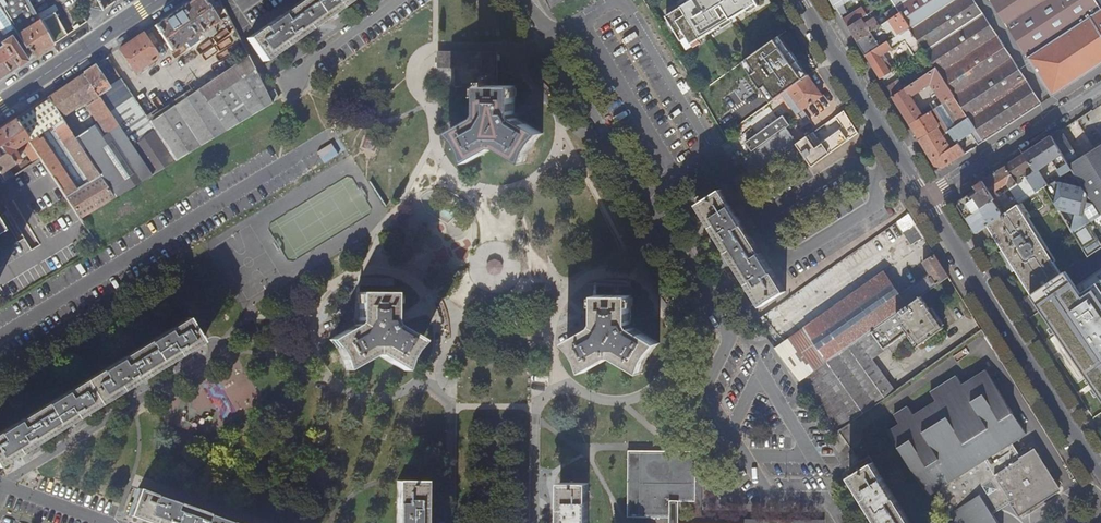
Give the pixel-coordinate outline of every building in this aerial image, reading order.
[(13,30),(22,44),(16,47),(9,37),(0,43),(0,45),(1,47),(0,48),(0,80),(52,44),(27,0),(0,0),(0,11),(13,30)] [(61,39),(56,30),(55,31),(50,22),(48,23),(47,21),(59,14),(51,0),(27,0),(52,44),(61,39)] [(104,11),(114,4),(112,0),(97,0),(104,11)] [(155,25),(171,50),(186,42),(190,48),(200,42),(195,35),(199,32),(200,33),(217,22),(203,0),(193,0),(155,25)] [(246,39),(260,59),(283,43),(285,46),(295,39),(304,33),(302,30),(328,12),(330,15),(340,8),(349,1),(349,0),(302,0),(246,39)] [(546,1),(551,9),(563,0),(546,0),(546,1)] [(666,17),(682,41),(688,38),(692,44),(758,3),(756,0),(694,0),(666,17)] [(837,8),(841,6),(851,0),(832,0),(837,8)] [(902,13),(911,27),(915,34),(918,39),(922,45),(937,67),(955,95),(969,117),(977,128),(985,141),(1002,130),(1041,104),(974,0),(893,0),(898,7),(902,13)] [(1054,96),(1100,65),(1100,0),(992,0),(1043,78),(1042,79),(1054,96)] [(837,8),(842,16),(846,13),(841,6),(837,8)] [(863,8),(844,20),(849,27),(863,19),(874,11),(872,7),(865,11),(863,8)] [(886,15),(890,21),(902,13),(898,7),(886,15)] [(3,36),(13,30),(0,11),(0,33),(3,36)] [(302,30),(304,33),(330,15),(328,12),(302,30)] [(890,21),(880,27),(882,30),(883,31),(888,32),(892,30),(895,28),(899,34),(905,31),(911,27),(902,13),(890,21)] [(863,19),(849,27),(858,41),(872,32),(875,31),(880,27),(875,17),(866,23),(863,19)] [(909,37),(915,34),(911,27),(905,31),(909,37)] [(872,32),(858,41),(866,55),(881,46),(872,32)] [(143,33),(119,49),(135,73),(146,65),(149,68),(157,62),(155,59),(158,57),(143,33)] [(881,46),(866,55),(883,81),(892,76),(890,73),(895,70),(888,60),(889,59),(886,53),(893,48),(888,41),(881,46)] [(272,54),(273,54),(285,46),(283,43),(260,59),(262,61),(272,54)] [(479,87),(497,86),(497,54),(438,53),(438,68),(455,69),(455,87),(479,87)] [(765,55),(745,69),(761,92),(781,77),(765,55)] [(271,104),(247,56),(197,90),(198,90),(225,132),(271,104)] [(94,66),(83,74),(95,93),(99,98),(151,177),(176,162),(149,122),(133,97),(118,108),(106,90),(108,88),(94,66)] [(905,88),(892,96),(910,124),(923,116),(911,97),(932,84),(944,103),(955,95),(937,67),(905,88)] [(83,74),(47,98),(59,116),(95,93),(83,74)] [(823,96),(809,76),(789,90),(803,110),(823,96)] [(900,79),(887,87),(892,96),(905,88),(900,79)] [(497,86),(479,87),(479,92),(479,114),(477,118),(450,134),(451,134),(453,133),(469,162),(467,163),(468,164),(494,149),(499,149),(526,165),(526,164),(524,163),(540,135),(542,136),(543,135),(516,119),(514,116),(514,110),(514,87),(497,86)] [(149,122),(176,162),(225,132),(198,90),(149,122)] [(789,90),(784,94),(798,114),(803,110),(789,90)] [(274,92),(269,94),(274,103),(279,101),(274,92)] [(969,117),(955,95),(944,103),(938,106),(931,111),(932,114),(936,112),(939,117),(936,119),(940,125),(939,126),(944,135),(950,131),(949,130),(969,117)] [(47,98),(14,120),(28,141),(36,136),(33,133),(48,123),(49,126),(55,122),(54,119),(56,117),(58,120),(61,119),(59,116),(47,98)] [(74,138),(115,199),(151,177),(99,98),(89,104),(100,121),(74,138)] [(927,108),(929,112),(931,111),(938,106),(935,101),(930,103),(931,106),(927,108)] [(747,141),(777,120),(768,107),(738,128),(747,141)] [(923,116),(910,124),(925,147),(944,135),(939,126),(940,125),(936,119),(932,114),(931,111),(929,112),(923,116)] [(747,141),(748,142),(783,117),(789,126),(790,125),(783,116),(777,120),(747,141)] [(752,152),(742,160),(752,176),(797,144),(798,144),(786,128),(789,126),(783,117),(748,142),(754,151),(752,152)] [(977,128),(969,117),(949,130),(950,131),(957,141),(960,139),(973,130),(977,128)] [(39,157),(30,144),(28,141),(14,120),(0,129),(0,177),(4,183),(13,176),(10,170),(4,170),(19,160),(12,150),(18,146),(20,150),(25,148),(33,161),(39,157)] [(30,144),(39,157),(81,220),(115,199),(74,138),(63,122),(50,131),(86,186),(79,189),(44,136),(30,144)] [(973,130),(982,143),(985,141),(977,128),(973,130)] [(1080,160),(1061,130),(1052,136),(1100,214),(1100,147),(1080,160)] [(798,144),(797,144),(813,167),(841,146),(835,137),(823,145),(814,132),(798,144)] [(944,135),(925,147),(936,166),(944,168),(966,154),(962,149),(959,143),(952,147),(944,135)] [(1027,177),(1034,187),(1037,192),(1045,187),(1074,233),(1092,221),(1100,215),(1100,214),(1052,136),(1025,154),(1035,172),(1028,177),(1027,177)] [(959,143),(962,149),(966,147),(960,139),(957,141),(959,143)] [(321,147),(327,160),(341,154),(335,140),(321,147)] [(737,154),(733,156),(735,161),(735,162),(737,165),(742,162),(737,154)] [(1025,173),(1028,177),(1035,172),(1025,154),(1006,166),(1015,179),(1025,173)] [(983,181),(995,199),(1001,195),(1000,193),(998,194),(997,191),(1007,184),(1010,189),(1017,184),(1015,179),(1006,166),(983,181)] [(1017,184),(1027,177),(1028,177),(1025,173),(1015,179),(1017,184)] [(1014,194),(1017,199),(1034,187),(1027,177),(1017,184),(1010,189),(1014,194)] [(968,217),(994,200),(995,199),(983,181),(964,194),(961,207),(968,217)] [(1017,199),(1020,204),(1037,192),(1034,187),(1017,199)] [(738,267),(754,294),(757,292),(765,305),(787,291),(723,189),(710,197),(702,203),(715,225),(712,226),(724,246),(727,244),(741,266),(738,267)] [(994,200),(997,205),(1014,194),(1010,189),(1001,195),(995,199),(994,200)] [(978,233),(989,225),(1004,215),(1002,212),(1004,211),(1003,208),(1000,209),(997,205),(994,200),(968,217),(978,233)] [(699,204),(712,226),(715,225),(702,203),(699,204)] [(989,225),(1033,295),(1062,275),(1019,205),(1004,215),(989,225)] [(910,214),(898,222),(912,246),(925,238),(910,214)] [(1092,221),(1100,236),(1100,215),(1092,221)] [(1089,257),(1100,248),(1100,240),(1100,238),(1100,237),(1100,236),(1092,221),(1074,233),(1089,257)] [(724,246),(738,267),(741,266),(727,244),(724,246)] [(884,271),(805,327),(829,362),(922,296),(949,277),(935,255),(923,262),(931,274),(901,295),(884,271)] [(910,267),(919,281),(928,275),(919,261),(910,267)] [(1076,287),(1066,272),(1062,275),(1033,295),(1100,394),(1100,269),(1076,287)] [(903,290),(918,280),(911,270),(902,277),(906,283),(901,287),(903,290)] [(757,292),(754,294),(762,307),(765,305),(757,292)] [(393,294),(358,293),(358,321),(355,325),(328,341),(329,342),(331,340),(341,358),(347,369),(345,370),(346,371),(372,356),(378,356),(403,371),(404,370),(402,369),(418,342),(420,343),(421,342),(394,325),(393,322),(393,294)] [(631,296),(596,295),(596,319),(595,324),(593,327),(566,344),(567,344),(569,343),(586,372),(584,373),(584,374),(610,358),(616,358),(639,373),(641,374),(642,373),(640,372),(656,344),(658,345),(659,344),(633,329),(631,327),(630,325),(631,296)] [(829,362),(800,382),(831,421),(838,430),(895,390),(873,359),(906,336),(911,343),(916,339),(920,346),(945,328),(922,296),(829,362)] [(186,319),(0,432),(0,465),(22,452),(69,423),(124,390),(172,361),(201,343),(186,319)] [(805,327),(775,348),(792,371),(800,382),(829,362),(805,327)] [(944,484),(1012,442),(1026,433),(986,370),(963,385),(957,375),(931,392),(936,401),(914,416),(908,406),(894,415),(900,425),(888,432),(899,449),(916,440),(944,484)] [(1093,418),(1100,412),(1100,398),(1087,408),(1093,418)] [(944,484),(916,440),(899,449),(928,495),(937,490),(951,513),(949,514),(955,522),(969,522),(944,484)] [(944,484),(969,522),(999,522),(993,513),(1010,502),(1019,516),(1057,493),(1062,490),(1035,448),(1021,457),(1012,442),(944,484)] [(628,518),(670,518),(678,518),(679,519),(679,503),(695,503),(696,452),(629,452),(628,518)] [(860,470),(853,474),(866,497),(863,499),(866,505),(875,518),(878,516),(882,522),(911,522),(873,462),(860,470)] [(866,497),(853,474),(849,477),(863,499),(866,497)] [(425,508),(425,482),(396,482),(396,522),(424,522),(425,508)] [(594,484),(566,484),(565,522),(593,522),(594,484)] [(129,512),(154,521),(153,522),(232,522),(137,489),(129,512)] [(129,512),(127,516),(147,522),(153,522),(154,521),(129,512)]
